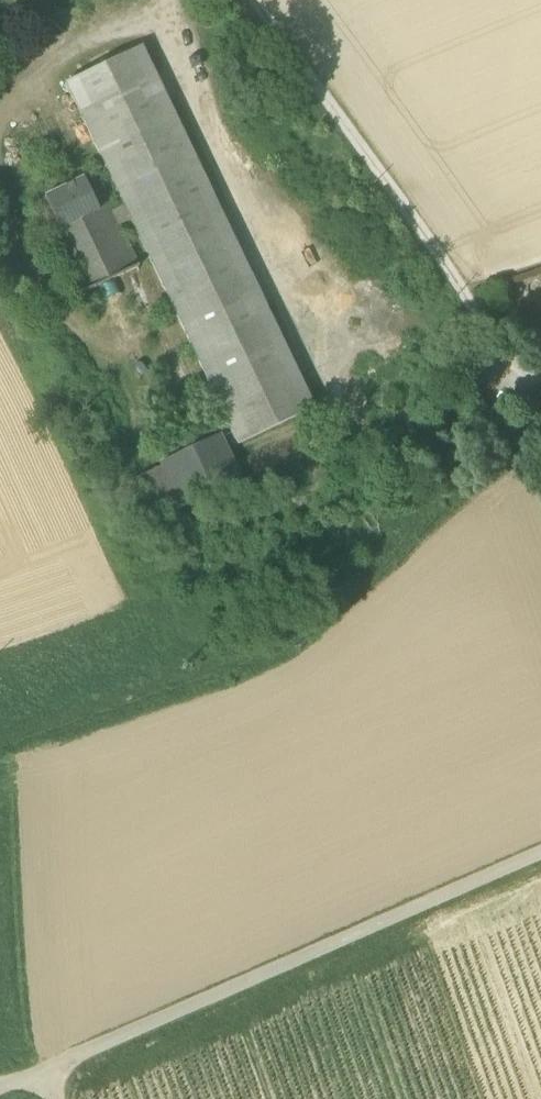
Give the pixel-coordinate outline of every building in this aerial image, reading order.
[(66,86),(237,445),(312,409),(141,50),(66,86)] [(50,234),(80,297),(137,270),(91,174),(44,197),(45,198),(32,205),(47,236),(50,234)] [(136,479),(155,520),(239,480),(217,435),(160,463),(162,467),(136,479)]
